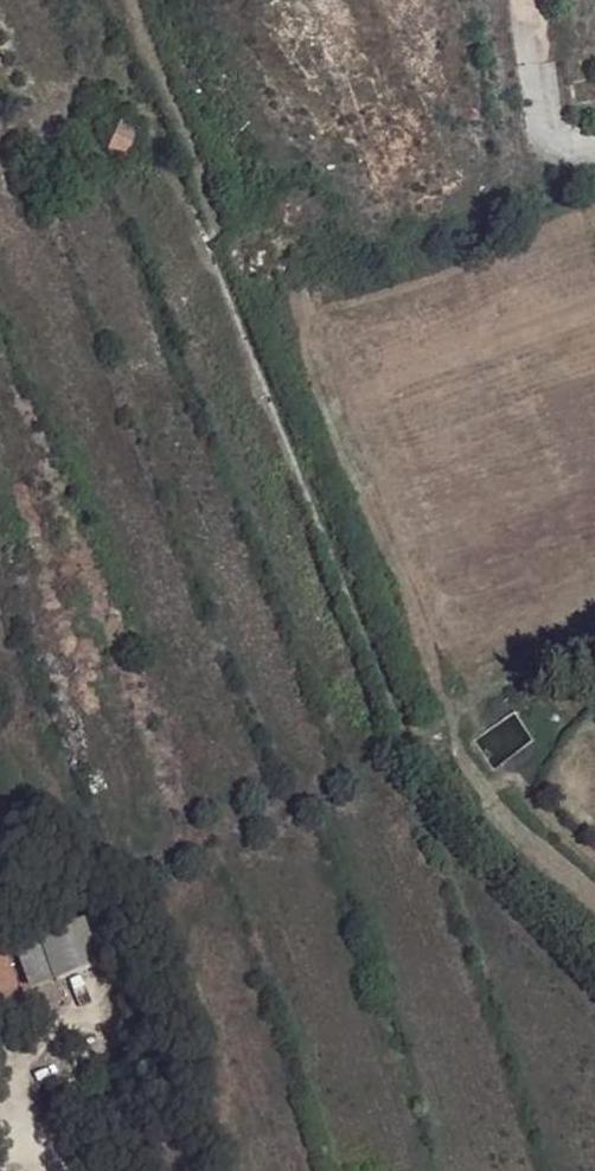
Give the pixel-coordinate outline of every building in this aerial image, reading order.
[(115,127),(106,151),(126,158),(135,135),(115,127)] [(78,925),(40,940),(56,979),(59,985),(96,969),(78,925)] [(56,979),(40,940),(16,951),(30,989),(56,979)] [(19,1010),(0,957),(0,1016),(19,1010)]
